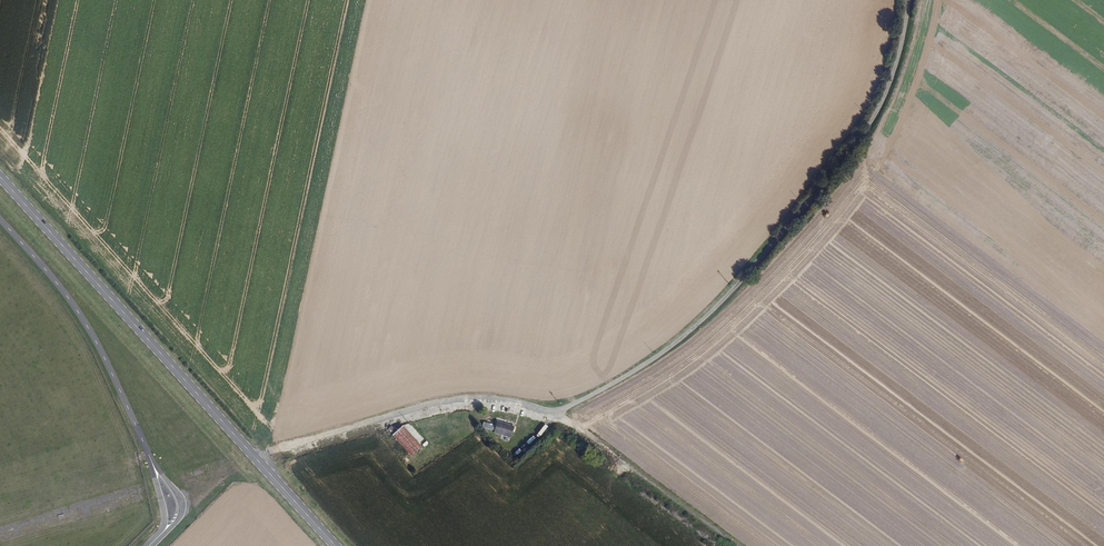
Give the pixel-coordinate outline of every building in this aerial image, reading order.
[(511,437),(514,425),(497,420),(493,432),(511,437)] [(422,446),(418,441),(403,425),(399,429),(393,435),(397,439),(412,456),(422,446)]
